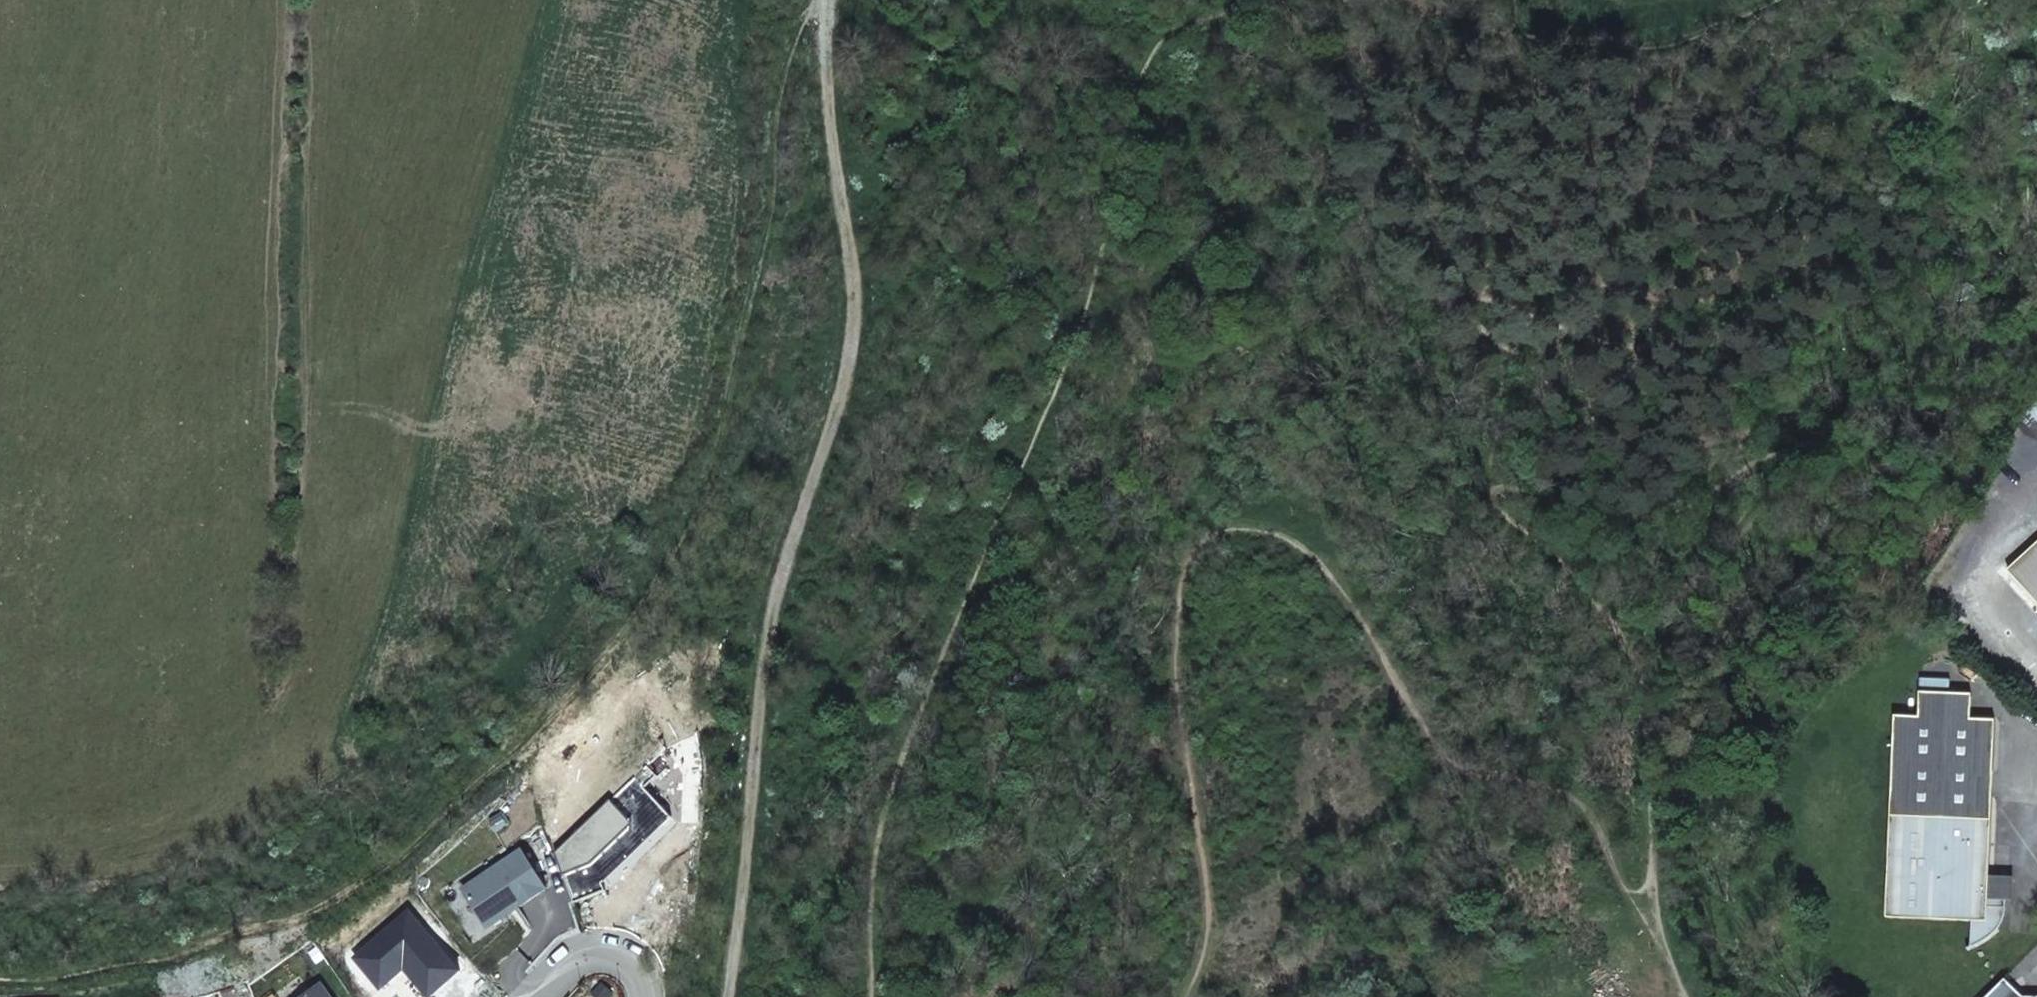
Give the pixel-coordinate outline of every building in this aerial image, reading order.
[(2006,568),(2036,602),(2036,540),(2006,568)] [(1919,720),(1893,718),(1882,916),(1972,919),(1971,944),(1987,940),(2001,926),(2002,910),(1981,908),(1992,719),(1970,718),(1972,691),(1921,688),(1919,720)] [(643,788),(656,777),(646,766),(633,778),(643,788)] [(645,840),(670,817),(643,788),(633,778),(553,853),(572,902),(603,890),(600,882),(596,872),(638,832),(645,840)] [(596,872),(600,882),(645,840),(638,832),(596,872)] [(520,851),(461,889),(482,922),(514,901),(517,906),(545,888),(520,851)] [(514,901),(482,922),(486,927),(517,906),(514,901)] [(403,968),(427,996),(458,971),(407,911),(353,958),(379,989),(403,968)] [(1989,996),(2036,996),(2024,996),(2008,979),(1989,996)] [(299,996),(329,996),(319,983),(299,996)]
